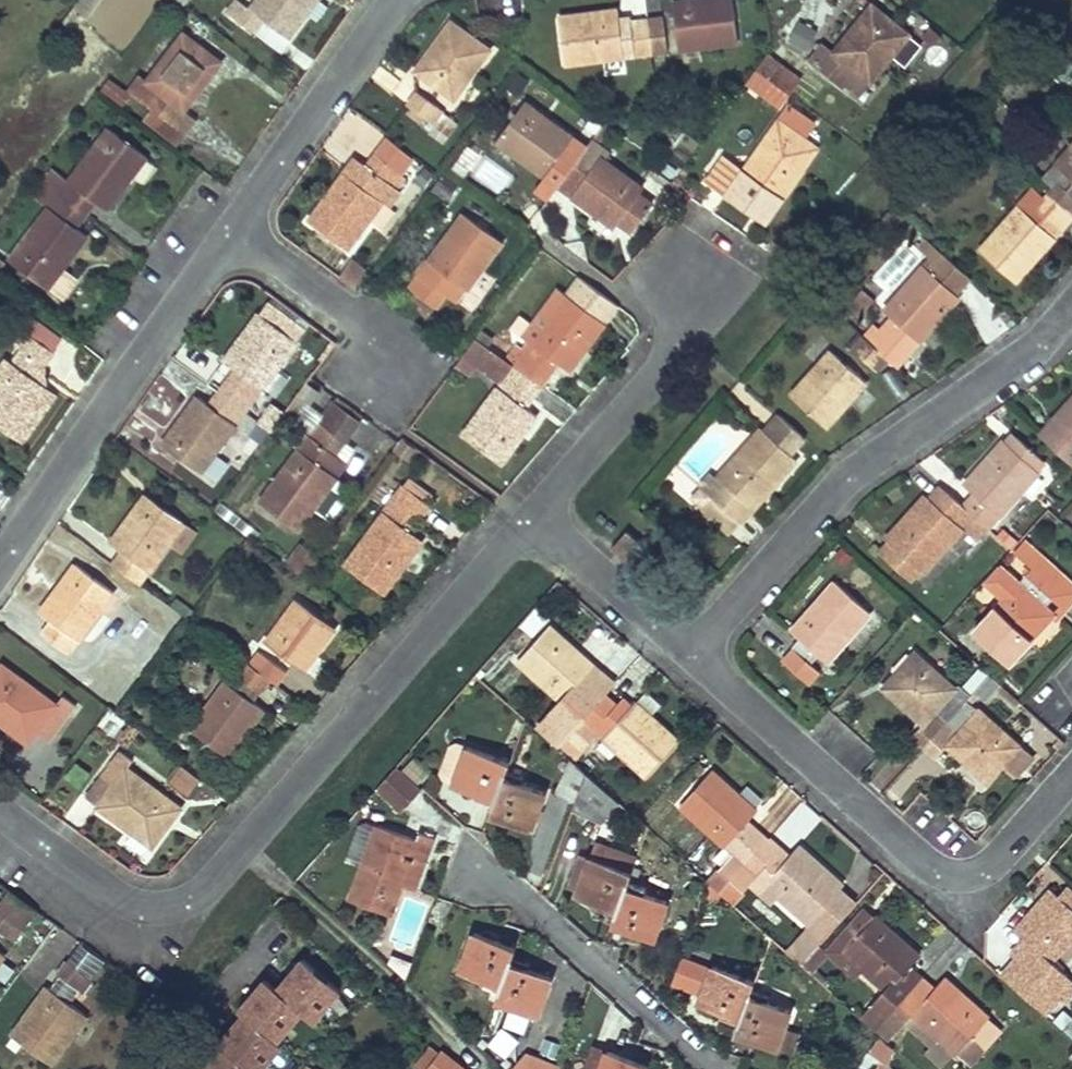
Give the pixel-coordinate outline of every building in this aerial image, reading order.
[(74,6),(85,15),(97,0),(78,0),(74,6)] [(227,15),(253,34),(263,20),(288,39),(316,0),(258,0),(249,12),(237,3),(227,15)] [(674,4),(679,50),(739,44),(733,0),(706,0),(674,4)] [(821,47),(813,56),(861,97),(893,59),(905,69),(923,50),(874,8),(834,52),(824,44),(821,47)] [(652,55),(648,21),(633,23),(632,20),(620,22),(618,12),(560,19),(565,65),(652,55)] [(663,20),(648,21),(652,55),(667,53),(663,20)] [(451,23),(416,71),(454,99),(488,51),(451,23)] [(943,36),(929,26),(923,36),(931,42),(943,36)] [(135,76),(127,90),(134,95),(154,108),(144,121),(175,145),(194,119),(182,109),(216,62),(179,35),(143,81),(135,76)] [(807,49),(813,56),(821,47),(814,42),(807,49)] [(800,79),(768,56),(756,73),(788,97),(800,79)] [(748,83),(780,108),(788,97),(756,73),(748,83)] [(124,108),(134,95),(127,90),(109,78),(99,90),(124,108)] [(410,110),(407,114),(420,123),(423,117),(435,125),(444,113),(417,93),(407,107),(410,110)] [(658,102),(646,104),(647,118),(660,116),(658,102)] [(552,195),(559,186),(572,168),(558,157),(573,138),(523,103),(495,140),(545,177),(538,186),(552,195)] [(745,175),(732,167),(726,162),(708,188),(764,228),(817,151),(802,141),(812,127),(789,110),(750,168),(745,175)] [(459,123),(444,113),(435,125),(431,131),(444,142),(459,123)] [(52,172),(41,185),(84,216),(94,203),(104,210),(143,157),(107,130),(69,181),(68,181),(67,182),(52,172)] [(376,131),(365,147),(375,155),(386,139),(376,131)] [(643,189),(605,161),(609,154),(592,140),(585,150),(572,168),(559,186),(616,227),(620,222),(634,231),(653,205),(640,194),(643,189)] [(1058,167),(1068,177),(1056,190),(1046,201),(1036,191),(980,253),(1015,284),(1054,240),(1052,238),(1060,229),(1062,231),(1071,220),(1071,152),(1058,167)] [(349,169),(309,224),(347,251),(381,203),(388,208),(398,194),(396,192),(404,180),(374,158),(366,169),(359,164),(353,172),(349,169)] [(738,159),(732,167),(745,175),(750,168),(738,159)] [(1058,167),(1045,181),(1056,190),(1068,177),(1058,167)] [(434,177),(423,170),(415,182),(426,188),(434,177)] [(446,175),(436,189),(453,201),(463,188),(446,175)] [(84,216),(41,185),(32,198),(48,210),(7,265),(45,291),(47,290),(61,301),(75,281),(61,270),(85,237),(74,230),(84,216)] [(157,208),(145,200),(139,207),(152,216),(157,208)] [(891,211),(880,223),(893,234),(904,222),(891,211)] [(409,291),(417,297),(433,309),(435,311),(444,299),(450,303),(460,290),(466,293),(501,245),(464,218),(409,291)] [(885,312),(895,322),(920,344),(960,300),(957,299),(971,283),(941,258),(928,272),(924,268),(885,312)] [(535,347),(516,370),(543,389),(552,378),(550,377),(558,368),(570,375),(618,310),(582,283),(570,301),(557,291),(522,338),(535,347)] [(433,309),(417,297),(407,309),(424,320),(433,309)] [(12,340),(19,345),(28,333),(52,349),(61,338),(30,317),(12,340)] [(215,456),(238,425),(245,415),(253,405),(266,387),(296,346),(258,318),(222,366),(234,374),(208,408),(197,400),(161,449),(200,476),(203,472),(215,456)] [(895,322),(883,335),(908,357),(920,344),(895,322)] [(874,327),(863,340),(888,361),(897,369),(908,357),(883,335),(874,327)] [(28,333),(19,345),(23,348),(43,363),(52,349),(28,333)] [(888,361),(863,340),(853,351),(877,373),(888,361)] [(464,356),(504,387),(516,370),(476,341),(464,356)] [(23,348),(13,362),(46,386),(43,363),(23,348)] [(832,353),(792,397),(826,428),(866,384),(832,353)] [(10,435),(46,386),(13,362),(8,360),(0,371),(0,427),(10,435)] [(516,370),(504,387),(465,439),(502,466),(538,418),(526,409),(532,401),(534,402),(543,389),(516,370)] [(46,386),(10,435),(22,442),(58,394),(46,386)] [(1040,437),(1071,465),(1071,401),(1040,437)] [(251,419),(245,415),(238,425),(243,430),(251,419)] [(713,499),(703,510),(698,515),(710,525),(714,520),(731,534),(741,523),(738,519),(749,508),(752,511),(796,462),(788,455),(804,438),(780,417),(765,435),(761,432),(717,481),(710,489),(716,495),(713,499)] [(318,426),(260,506),(296,532),(346,464),(335,456),(344,444),(318,426)] [(1017,439),(1012,434),(1004,443),(1010,447),(1017,439)] [(976,496),(964,508),(988,530),(1039,474),(1032,468),(1040,460),(1017,439),(1010,447),(1004,443),(965,486),(976,496)] [(225,461),(215,456),(203,472),(213,478),(225,461)] [(702,488),(713,499),(716,495),(710,489),(717,481),(712,477),(702,488)] [(388,495),(395,500),(404,488),(398,483),(388,495)] [(944,491),(938,485),(926,499),(933,504),(944,491)] [(404,488),(395,500),(344,568),(382,596),(423,542),(403,527),(413,515),(421,520),(431,508),(404,488)] [(988,530),(964,508),(944,491),(933,504),(926,499),(887,542),(894,549),(887,557),(908,577),(916,569),(921,574),(961,529),(977,542),(988,530)] [(139,587),(172,544),(184,528),(185,526),(148,497),(111,545),(123,554),(113,567),(139,587)] [(1011,527),(1002,538),(1011,547),(1021,536),(1011,527)] [(184,528),(172,544),(184,553),(197,537),(184,528)] [(1017,551),(1034,568),(1044,557),(1027,542),(1017,551)] [(1034,568),(1020,583),(1001,565),(985,581),(1005,599),(973,633),(1008,664),(1052,616),(1053,614),(1046,607),(1052,600),(1064,612),(1071,603),(1071,584),(1044,557),(1034,568)] [(74,569),(38,616),(49,625),(40,637),(66,657),(112,597),(74,569)] [(798,640),(820,659),(825,663),(869,614),(834,582),(791,633),(798,640)] [(556,611),(541,599),(519,624),(533,635),(556,611)] [(1053,614),(1052,616),(1056,620),(1064,612),(1052,600),(1046,607),(1053,614)] [(298,603),(266,646),(303,674),(335,632),(298,603)] [(560,747),(568,738),(604,696),(613,686),(547,627),(517,662),(561,701),(538,727),(560,747)] [(186,640),(199,650),(205,641),(192,631),(186,640)] [(143,638),(127,660),(143,673),(165,644),(157,638),(153,645),(143,638)] [(811,666),(820,659),(798,640),(791,648),(794,651),(811,666)] [(205,641),(199,650),(217,663),(224,654),(205,641)] [(818,672),(811,666),(794,651),(783,663),(808,684),(818,672)] [(913,736),(926,747),(947,723),(935,712),(955,690),(915,654),(884,689),(924,724),(913,736)] [(259,655),(249,668),(268,682),(275,687),(285,674),(259,655)] [(268,682),(249,668),(242,662),(232,675),(258,694),(268,682)] [(25,745),(34,735),(47,745),(67,718),(0,668),(0,726),(25,745)] [(1024,708),(987,677),(983,681),(1019,712),(1024,708)] [(965,680),(960,684),(971,695),(976,690),(965,680)] [(226,685),(189,732),(226,760),(263,713),(226,685)] [(678,743),(650,718),(661,706),(646,692),(635,705),(633,704),(631,706),(624,714),(616,707),(604,696),(568,738),(585,752),(601,735),(648,777),(678,743)] [(623,699),(616,707),(624,714),(631,706),(623,699)] [(947,723),(926,747),(939,758),(951,746),(990,781),(1005,765),(1021,748),(967,700),(947,723)] [(110,722),(102,733),(112,740),(119,729),(110,722)] [(1021,748),(1005,765),(1019,777),(1033,760),(1021,748)] [(509,765),(488,757),(469,750),(454,788),(477,796),(475,801),(493,808),(506,774),(507,774),(509,765)] [(83,800),(130,837),(145,848),(148,851),(178,813),(124,772),(130,764),(117,754),(83,800)] [(413,758),(400,772),(418,788),(429,774),(413,758)] [(572,762),(560,797),(576,803),(586,774),(572,762)] [(400,772),(393,767),(374,790),(401,815),(422,792),(418,788),(400,772)] [(720,867),(717,871),(729,881),(766,840),(755,830),(753,832),(745,823),(755,813),(711,772),(679,806),(723,847),(712,859),(720,867)] [(545,795),(521,786),(524,780),(509,775),(506,774),(493,808),(490,817),(530,832),(541,803),(545,795)] [(620,803),(586,774),(576,803),(572,812),(602,823),(620,803)] [(416,841),(378,827),(351,896),(393,912),(402,885),(416,889),(434,838),(419,832),(416,841)] [(145,848),(130,837),(123,847),(138,859),(145,848)] [(766,840),(729,881),(719,892),(731,903),(741,892),(756,877),(808,924),(840,890),(796,849),(786,860),(766,840)] [(635,856),(595,843),(592,850),(590,858),(589,860),(578,890),(576,896),(599,904),(597,909),(615,916),(628,881),(628,880),(631,871),(635,856)] [(589,860),(579,857),(569,886),(578,890),(589,860)] [(314,867),(306,875),(316,884),(323,876),(314,867)] [(316,884),(306,875),(300,882),(310,891),(316,884)] [(668,902),(646,893),(648,887),(628,880),(628,881),(615,916),(613,925),(654,940),(664,913),(668,902)] [(805,928),(821,942),(854,904),(840,890),(808,924),(805,928)] [(1059,897),(1069,907),(1071,903),(1071,897),(1064,890),(1059,897)] [(1059,897),(1051,891),(1015,930),(1025,940),(1011,956),(1015,961),(1001,977),(1043,1015),(1058,1000),(1062,1003),(1071,992),(1071,983),(1050,963),(1071,938),(1071,909),(1069,907),(1059,897)] [(0,909),(0,914),(23,931),(33,914),(9,897),(0,909)] [(863,968),(844,950),(872,919),(864,912),(829,951),(855,977),(863,968)] [(13,944),(23,931),(0,914),(0,934),(13,944)] [(872,919),(844,950),(863,968),(886,989),(861,1016),(876,1029),(922,977),(909,965),(918,956),(875,916),(872,919)] [(479,988),(497,996),(513,953),(515,948),(475,933),(460,971),(483,980),(479,988)] [(819,944),(801,966),(813,976),(826,961),(820,953),(824,948),(819,944)] [(513,953),(497,996),(495,1000),(536,1015),(551,977),(529,968),(531,960),(513,953)] [(731,974),(682,957),(671,987),(702,998),(700,1005),(723,1014),(721,1020),(739,1027),(751,993),(751,992),(755,983),(731,974)] [(66,964),(56,977),(83,997),(93,984),(66,964)] [(258,968),(249,978),(260,988),(269,978),(258,968)] [(922,977),(876,1029),(888,1040),(914,1014),(922,1021),(957,1053),(961,1049),(986,1021),(988,1018),(944,979),(934,989),(922,977)] [(46,991),(11,1039),(48,1066),(84,1018),(46,991)] [(790,1012),(768,1004),(770,998),(751,992),(751,993),(739,1027),(737,1036),(776,1050),(783,1031),(786,1024),(790,1012)] [(505,1010),(491,1048),(512,1056),(526,1018),(505,1010)] [(1061,1031),(1071,1040),(1071,1020),(1061,1031)] [(944,1068),(957,1053),(922,1021),(912,1029),(932,1047),(926,1053),(944,1068)] [(986,1021),(961,1049),(974,1060),(999,1032),(986,1021)] [(783,1031),(776,1050),(791,1055),(798,1036),(783,1031)] [(895,1049),(882,1038),(868,1052),(878,1059),(874,1068),(888,1068),(895,1049)] [(413,1068),(414,1068),(427,1068),(440,1055),(431,1048),(413,1068)] [(650,1068),(610,1051),(603,1068),(650,1068)] [(427,1068),(463,1068),(442,1052),(440,1055),(427,1068)] [(516,1068),(558,1068),(559,1068),(528,1056),(520,1065),(516,1068)] [(827,1062),(821,1060),(818,1068),(825,1068),(826,1067),(827,1062)]
